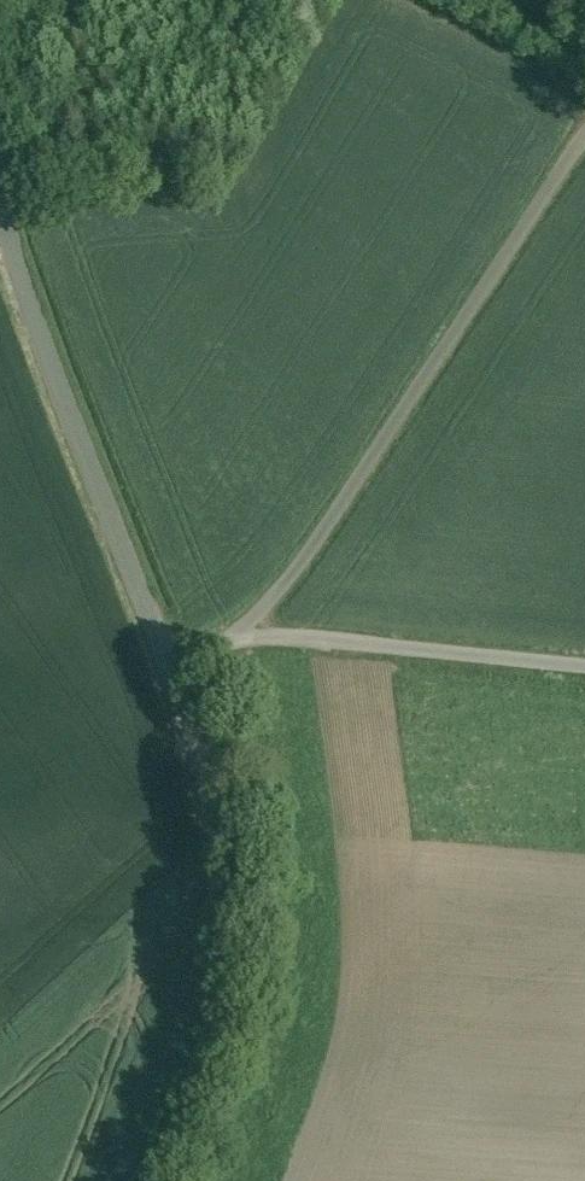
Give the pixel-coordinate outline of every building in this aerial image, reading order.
[(517,32),(506,34),(509,47),(520,44),(517,32)]
